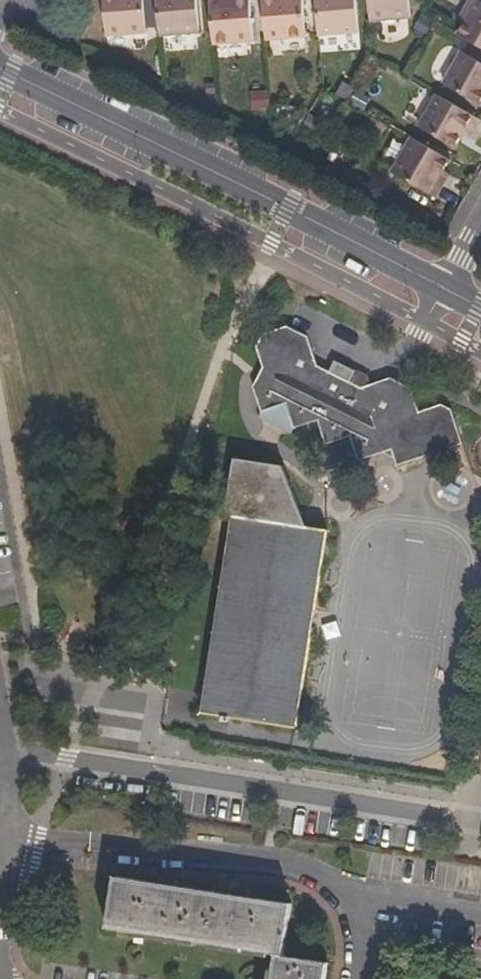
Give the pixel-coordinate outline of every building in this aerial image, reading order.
[(135,0),(99,0),(100,23),(136,21),(135,0)] [(188,0),(148,0),(149,20),(149,21),(189,20),(188,0)] [(243,0),(201,0),(203,28),(245,25),(243,0)] [(296,0),(255,0),(257,25),(297,23),(296,0)] [(351,0),(308,0),(309,20),(352,17),(351,0)] [(402,0),(361,0),(362,9),(402,7),(402,0)] [(461,4),(454,0),(453,0),(442,22),(480,45),(480,0),(463,0),(461,4)] [(410,36),(422,16),(412,10),(401,30),(410,36)] [(456,44),(438,75),(473,95),(480,81),(480,59),(456,44)] [(202,77),(194,78),(195,88),(203,87),(202,77)] [(337,91),(342,83),(331,77),(326,85),(337,91)] [(263,101),(262,85),(240,88),(241,104),(263,101)] [(466,124),(473,113),(429,87),(411,117),(448,139),(455,127),(460,120),(466,124)] [(286,121),(293,108),(283,103),(276,116),(286,121)] [(305,131),(313,116),(298,109),(291,123),(305,131)] [(466,124),(460,120),(455,127),(462,131),(466,124)] [(441,152),(404,130),(388,158),(431,184),(438,172),(431,168),(435,161),(441,152)] [(431,168),(438,172),(443,165),(435,161),(431,168)] [(396,445),(404,461),(468,435),(454,401),(443,395),(425,403),(414,377),(394,366),(367,379),(367,367),(336,349),(330,359),(326,359),(324,357),(312,326),(295,317),(268,327),(260,344),(268,365),(259,381),(268,407),(269,410),(268,414),(296,429),(320,416),(332,442),(353,432),(364,458),(396,445)] [(300,725),(334,529),(314,525),(297,522),(298,510),(309,512),(289,461),(239,452),(229,509),(237,510),(202,709),(300,725)] [(314,525),(309,512),(298,510),(297,522),(314,525)] [(280,954),(288,902),(111,872),(103,926),(272,953),(280,954)] [(323,961),(280,954),(272,953),(267,978),(320,978),(323,961)]
